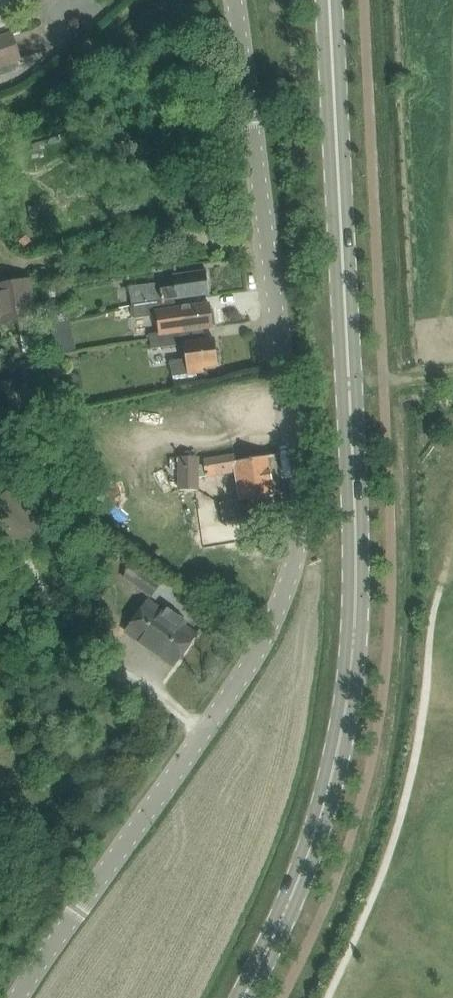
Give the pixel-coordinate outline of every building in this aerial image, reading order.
[(14,32),(0,36),(0,67),(23,60),(14,32)] [(209,295),(206,269),(205,269),(205,271),(174,275),(175,287),(157,289),(156,283),(131,286),(134,304),(175,298),(208,293),(208,295),(209,295)] [(0,283),(0,320),(17,318),(19,336),(36,334),(29,279),(0,283)] [(176,310),(175,298),(134,304),(135,316),(155,313),(176,310)] [(176,310),(157,313),(160,334),(178,331),(213,326),(212,317),(215,315),(214,308),(211,308),(210,304),(180,309),(180,310),(176,310)] [(160,334),(150,336),(152,349),(180,345),(178,331),(160,334)] [(218,364),(215,338),(184,342),(186,358),(171,360),(173,373),(203,370),(203,366),(218,364)] [(275,494),(269,455),(236,461),(235,455),(205,460),(206,463),(199,465),(199,456),(181,456),(181,489),(199,489),(199,477),(236,471),(240,499),(221,502),(222,504),(224,519),(253,514),(277,510),(277,509),(275,494)] [(0,500),(0,520),(24,544),(44,524),(9,491),(0,500)] [(161,582),(146,571),(134,563),(124,577),(136,585),(152,596),(161,582)] [(126,631),(162,657),(174,666),(197,635),(185,626),(187,622),(164,606),(162,609),(149,600),(145,607),(126,631)]
